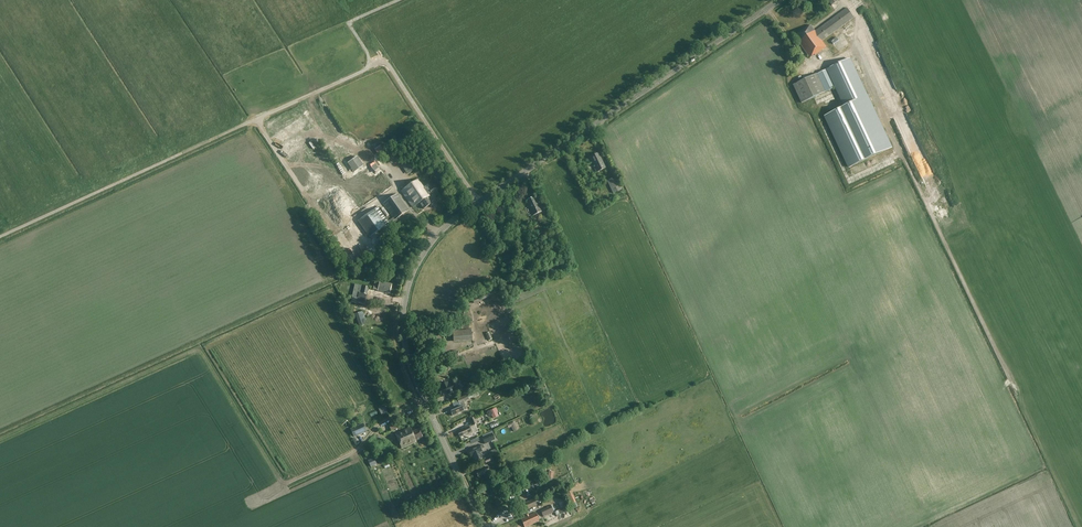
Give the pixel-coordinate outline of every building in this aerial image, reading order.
[(824,49),(827,47),(822,41),(854,18),(847,8),(815,31),(811,25),(795,36),(800,42),(799,42),(811,58),(824,49)] [(892,148),(850,58),(793,85),(801,103),(835,88),(844,107),(825,116),(849,168),(892,148)] [(297,118),(300,124),(297,125),(296,124),(292,126),(295,130),(305,125),(302,120),(301,120),(300,117),(297,118)] [(288,128),(280,136),(284,140),(292,132),(288,128)] [(365,146),(367,145),(371,152),(374,150),(368,138),(363,141),(365,146)] [(361,160),(371,153),(366,146),(357,153),(361,160)] [(385,153),(380,147),(375,150),(380,157),(385,153)] [(316,149),(299,160),(303,165),(319,155),(316,149)] [(597,172),(606,168),(598,153),(590,157),(597,172)] [(346,164),(351,172),(361,166),(356,157),(346,164)] [(298,169),(302,165),(299,160),(294,163),(298,169)] [(922,179),(926,176),(929,182),(932,181),(929,175),(932,174),(930,170),(920,175),(922,179)] [(622,189),(616,176),(607,180),(614,193),(622,189)] [(383,177),(350,197),(356,207),(389,186),(383,177)] [(427,192),(418,180),(402,191),(413,208),(419,204),(424,210),(432,204),(428,198),(430,197),(428,195),(431,193),(432,194),(437,190),(434,187),(427,192)] [(381,231),(409,210),(397,194),(383,204),(393,217),(389,220),(387,217),(389,216),(383,208),(381,209),(379,207),(369,214),(381,231)] [(533,216),(541,212),(535,197),(526,201),(533,216)] [(321,215),(328,224),(333,220),(327,211),(321,215)] [(546,224),(551,221),(547,214),(540,218),(543,224),(545,223),(546,224)] [(390,292),(392,284),(380,282),(377,291),(384,293),(384,291),(390,292)] [(364,325),(359,312),(355,314),(360,327),(364,325)] [(473,339),(472,330),(453,332),(454,341),(473,339)] [(448,354),(451,364),(452,366),(460,363),(456,351),(448,354)] [(454,390),(450,383),(448,384),(447,382),(440,385),(441,387),(438,388),(441,396),(454,390)] [(455,391),(460,389),(457,382),(452,384),(455,391)] [(473,397),(472,394),(467,396),(467,395),(458,400),(461,406),(450,411),(453,416),(464,411),(464,410),(466,409),(463,402),(469,400),(469,399),(473,397)] [(498,416),(497,412),(496,408),(495,408),(490,410),(493,418),(498,416)] [(478,433),(475,425),(477,424),(474,418),(469,420),(472,425),(468,427),(468,426),(461,429),(462,430),(457,432),(459,437),(463,436),(468,438),(471,436),(472,433),(474,434),(478,433)] [(517,430),(513,422),(507,425),(509,428),(512,427),(514,432),(517,430)] [(350,429),(354,437),(367,431),(363,423),(350,429)] [(412,432),(410,427),(395,434),(402,449),(417,442),(416,441),(423,438),(419,429),(412,432)] [(482,439),(485,445),(495,440),(492,434),(482,439)] [(484,448),(483,445),(480,447),(480,446),(469,451),(471,457),(473,456),(476,462),(483,459),(480,453),(482,452),(481,450),(484,448)] [(478,477),(489,472),(487,467),(476,472),(478,477)] [(567,472),(560,475),(562,482),(569,479),(567,472)] [(570,490),(566,491),(570,500),(568,501),(569,505),(576,502),(570,490)] [(525,511),(538,505),(537,504),(536,502),(535,499),(522,504),(525,511)] [(543,516),(553,511),(551,507),(541,511),(543,516)] [(556,517),(564,513),(562,509),(554,512),(556,517)] [(539,521),(535,513),(521,520),(524,526),(527,526),(539,521)]
